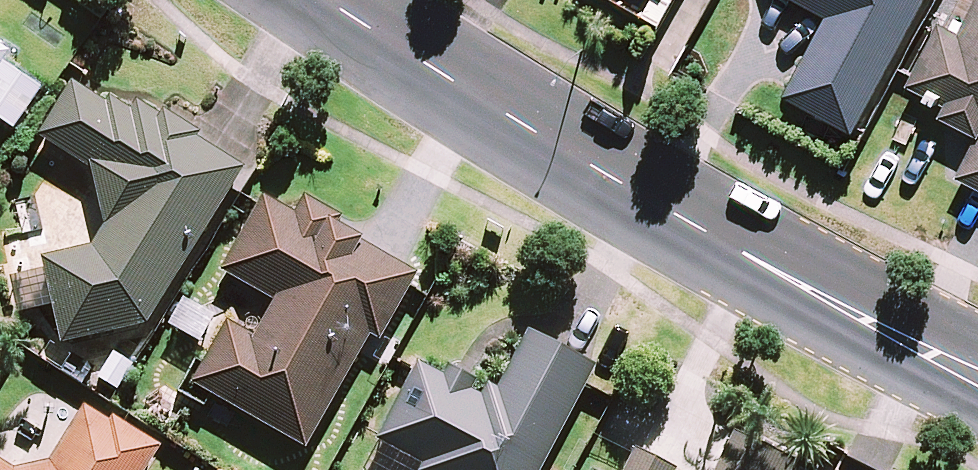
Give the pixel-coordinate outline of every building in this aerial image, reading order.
[(809,13),(826,21),(785,99),(854,136),(926,0),(788,0),(803,9),(809,13)] [(961,33),(941,23),(901,100),(977,139),(956,179),(977,190),(977,0),(961,33)] [(91,251),(39,263),(42,275),(8,282),(16,316),(51,308),(60,347),(142,328),(240,169),(113,91),(102,110),(68,89),(37,140),(88,172),(99,228),(91,251)] [(412,277),(265,194),(219,274),(273,304),(251,343),(224,328),(190,387),(303,450),(369,334),(378,338),(412,277)] [(530,329),(498,389),(489,383),(482,395),(473,390),(478,380),(449,365),(443,375),(418,361),(414,369),(376,441),(424,466),(422,469),(542,469),(587,385),(597,365),(530,329)] [(83,407),(46,469),(149,469),(159,452),(83,407)] [(804,465),(736,432),(717,469),(802,469),(804,465)] [(677,468),(636,449),(633,456),(626,469),(676,469),(677,468)]
